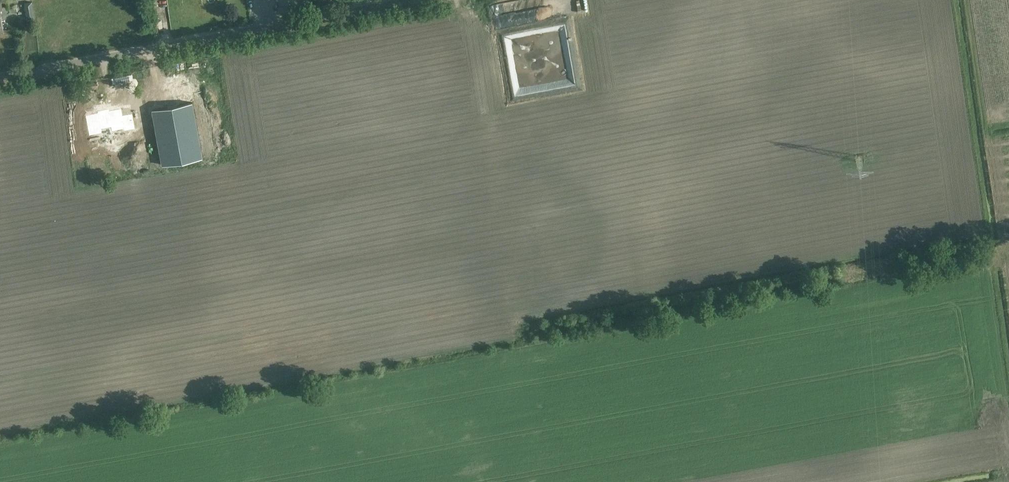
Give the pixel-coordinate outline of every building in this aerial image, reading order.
[(498,16),(498,26),(514,26),(514,15),(498,16)] [(202,157),(192,103),(153,110),(163,164),(202,157)] [(97,109),(98,114),(86,116),(90,136),(102,134),(103,139),(114,137),(113,132),(124,130),(125,132),(135,130),(131,108),(121,110),(109,112),(108,107),(97,109)]
